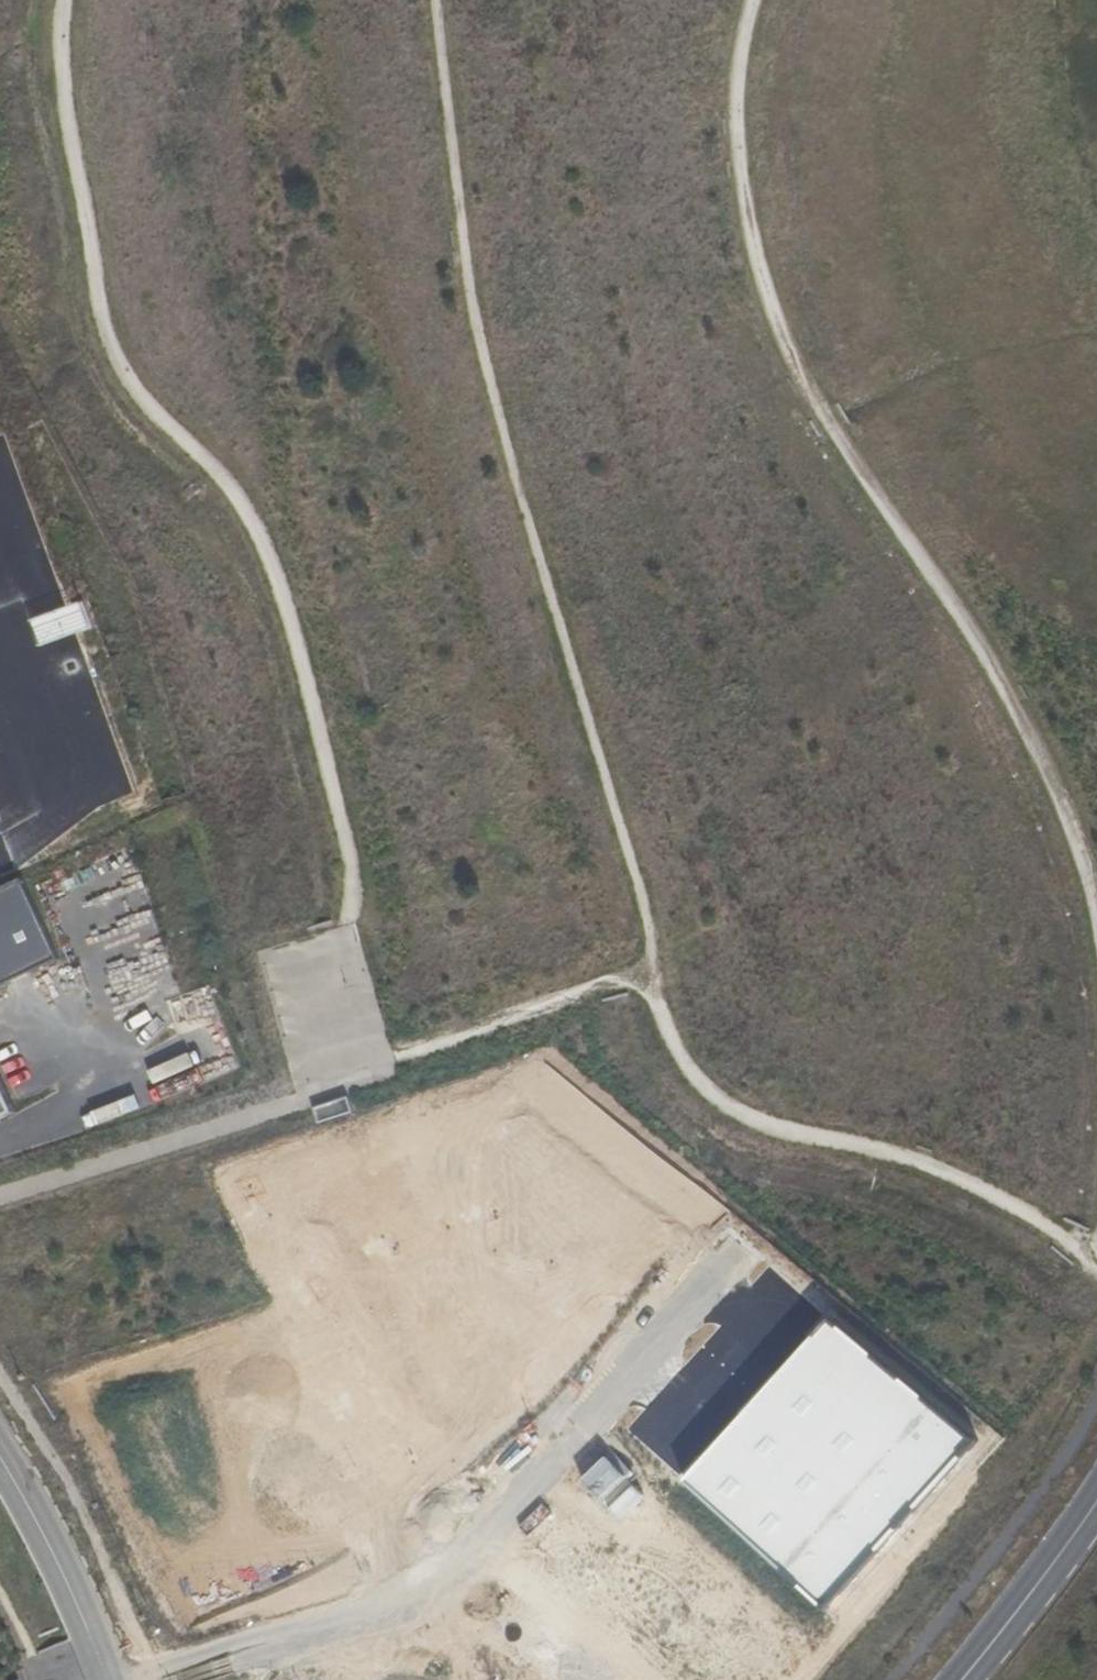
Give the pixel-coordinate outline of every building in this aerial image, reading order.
[(61,963),(23,882),(0,893),(0,991),(61,963)] [(318,1124),(352,1111),(346,1096),(312,1109),(318,1124)] [(824,1314),(679,1478),(822,1604),(967,1441),(824,1314)]
